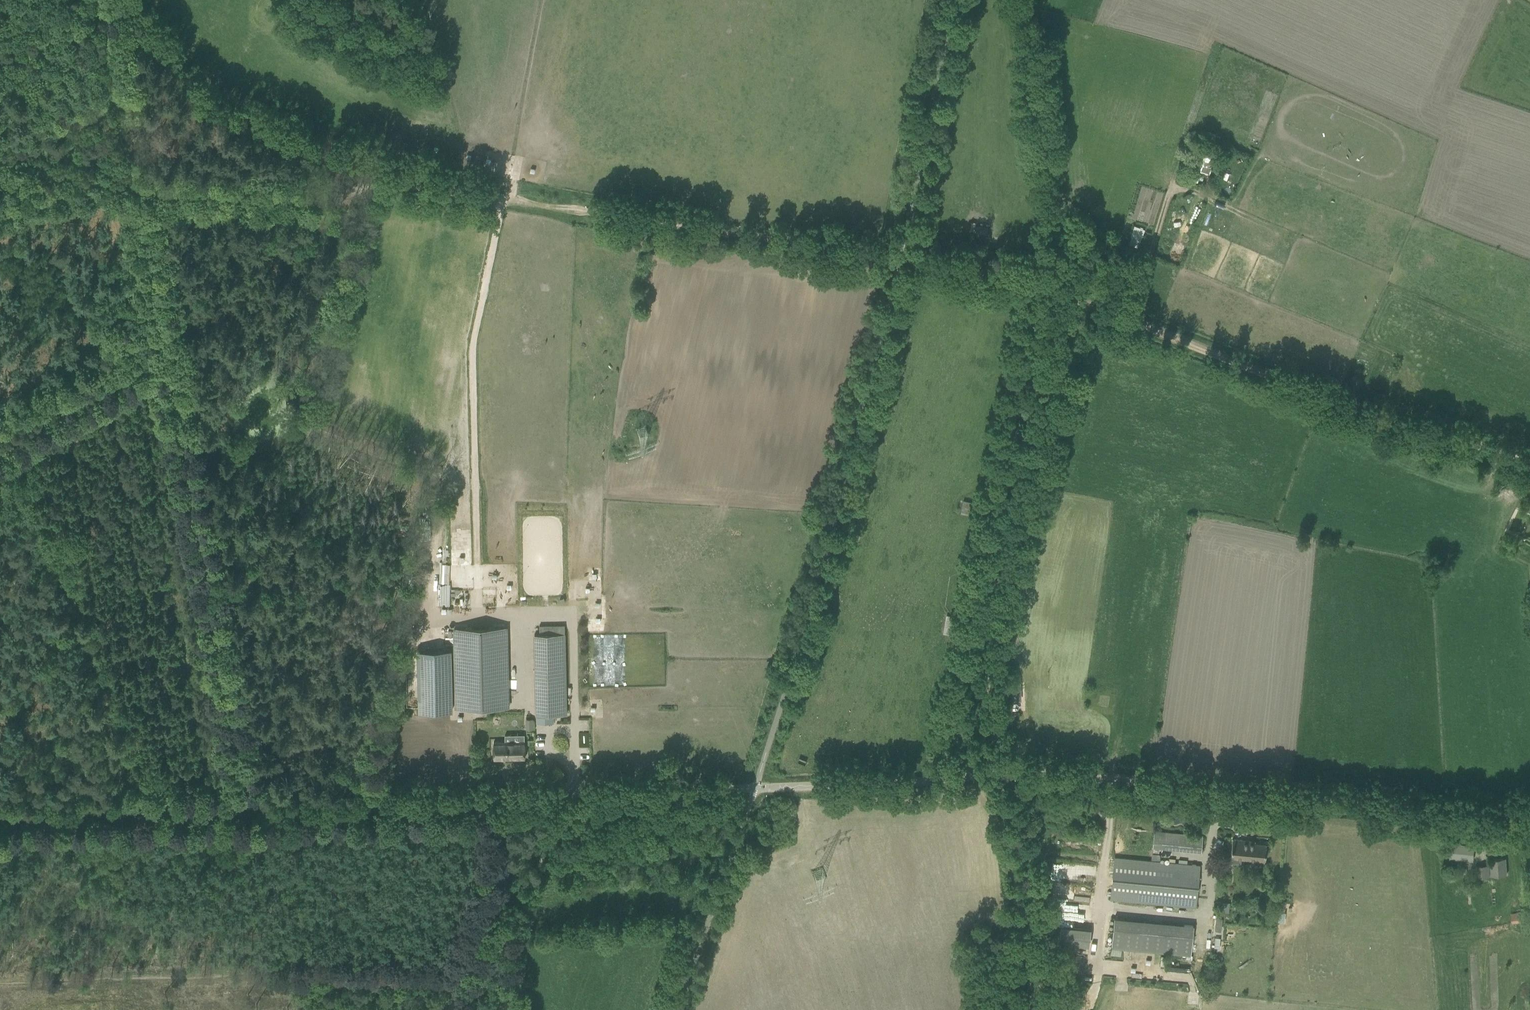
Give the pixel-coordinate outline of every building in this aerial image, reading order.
[(990,224),(973,219),(970,229),(988,234),(990,224)] [(963,501),(962,512),(971,512),(971,501),(963,501)] [(539,634),(534,634),(536,714),(536,722),(553,722),(553,714),(566,714),(564,625),(539,626),(539,630),(539,634)] [(508,707),(506,627),(454,628),(456,708),(508,707)] [(421,650),(417,650),(419,711),(452,710),(450,649),(421,650)] [(493,742),(494,759),(525,758),(524,742),(493,742)] [(1153,847),(1201,851),(1202,836),(1155,831),(1153,847)] [(1266,844),(1255,843),(1250,842),(1251,840),(1232,838),(1230,857),(1264,861),(1266,844)] [(1450,857),(1472,859),(1474,845),(1452,843),(1450,857)] [(1115,857),(1114,867),(1111,899),(1195,907),(1199,865),(1195,865),(1195,864),(1192,864),(1192,865),(1115,857)] [(1491,875),(1506,874),(1506,857),(1490,858),(1491,875)] [(1475,866),(1476,876),(1476,877),(1490,876),(1489,865),(1475,866)] [(1512,913),(1513,923),(1525,921),(1524,911),(1512,913)] [(1191,955),(1194,925),(1114,917),(1111,947),(1186,955),(1186,959),(1192,960),(1192,955),(1191,955)] [(1091,929),(1061,926),(1059,944),(1089,947),(1091,929)]
